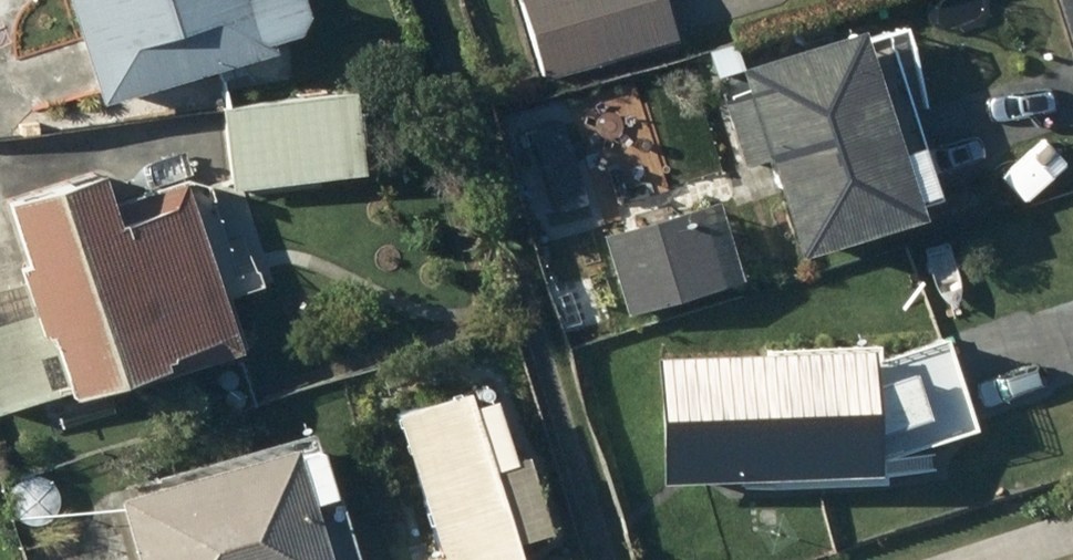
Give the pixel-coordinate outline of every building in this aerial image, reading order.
[(101,102),(273,48),(271,41),(298,33),(307,15),(303,0),(69,0),(101,102)] [(544,79),(679,37),(667,0),(520,0),(544,79)] [(858,25),(708,75),(738,166),(762,158),(796,258),(922,216),(858,25)] [(352,93),(219,110),(230,191),(363,173),(352,93)] [(559,169),(531,175),(538,207),(566,201),(559,169)] [(0,325),(0,413),(66,391),(68,397),(191,357),(194,364),(240,349),(183,180),(110,204),(99,170),(7,200),(30,268),(16,273),(30,315),(0,325)] [(720,201),(603,233),(626,315),(742,283),(720,201)] [(876,473),(875,436),(927,416),(910,370),(873,384),(871,346),(652,355),(657,481),(876,473)] [(415,559),(519,559),(513,539),(547,529),(526,457),(513,460),(494,397),(471,403),(467,389),(394,411),(436,554),(415,559)] [(136,559),(326,559),(309,502),(333,495),(318,446),(293,454),(290,445),(117,497),(136,559)]
